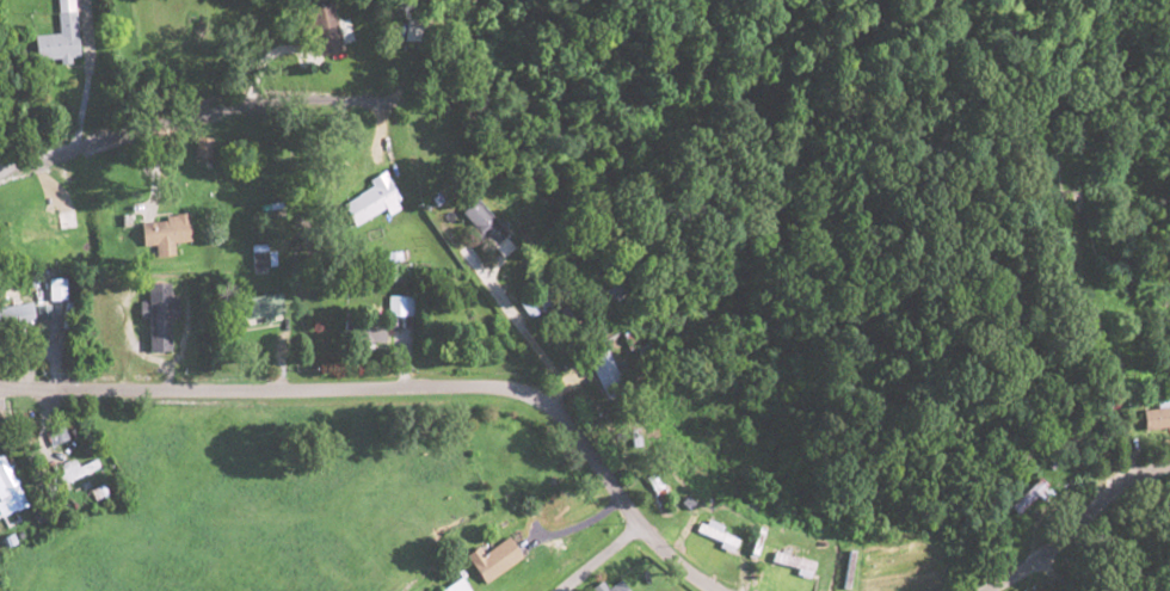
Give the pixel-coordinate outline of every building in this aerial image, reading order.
[(79,0),(59,0),(60,34),(32,35),(33,60),(81,58),(79,0)] [(382,209),(385,215),(399,209),(383,176),(333,200),(345,227),(382,209)] [(461,213),(494,247),(507,234),(474,200),(461,213)] [(133,220),(135,246),(150,245),(151,256),(171,255),(170,242),(186,241),(185,216),(133,220)] [(62,299),(62,280),(45,280),(45,299),(62,299)] [(238,298),(241,320),(282,315),(280,293),(238,298)] [(28,303),(0,307),(0,330),(32,325),(28,303)] [(388,343),(388,321),(344,321),(344,343),(388,343)] [(585,362),(603,392),(621,381),(603,351),(585,362)] [(1136,412),(1140,433),(1169,428),(1169,406),(1136,412)] [(642,480),(662,514),(672,508),(652,474),(642,480)] [(1007,507),(1014,514),(1040,488),(1033,481),(1007,507)] [(517,557),(503,537),(474,557),(467,548),(459,553),(480,583),(517,557)] [(806,565),(768,553),(765,563),(803,575),(806,565)] [(433,590),(465,590),(454,575),(432,590),(433,590)] [(603,581),(589,586),(591,590),(626,590),(623,581),(605,586),(603,581)]
